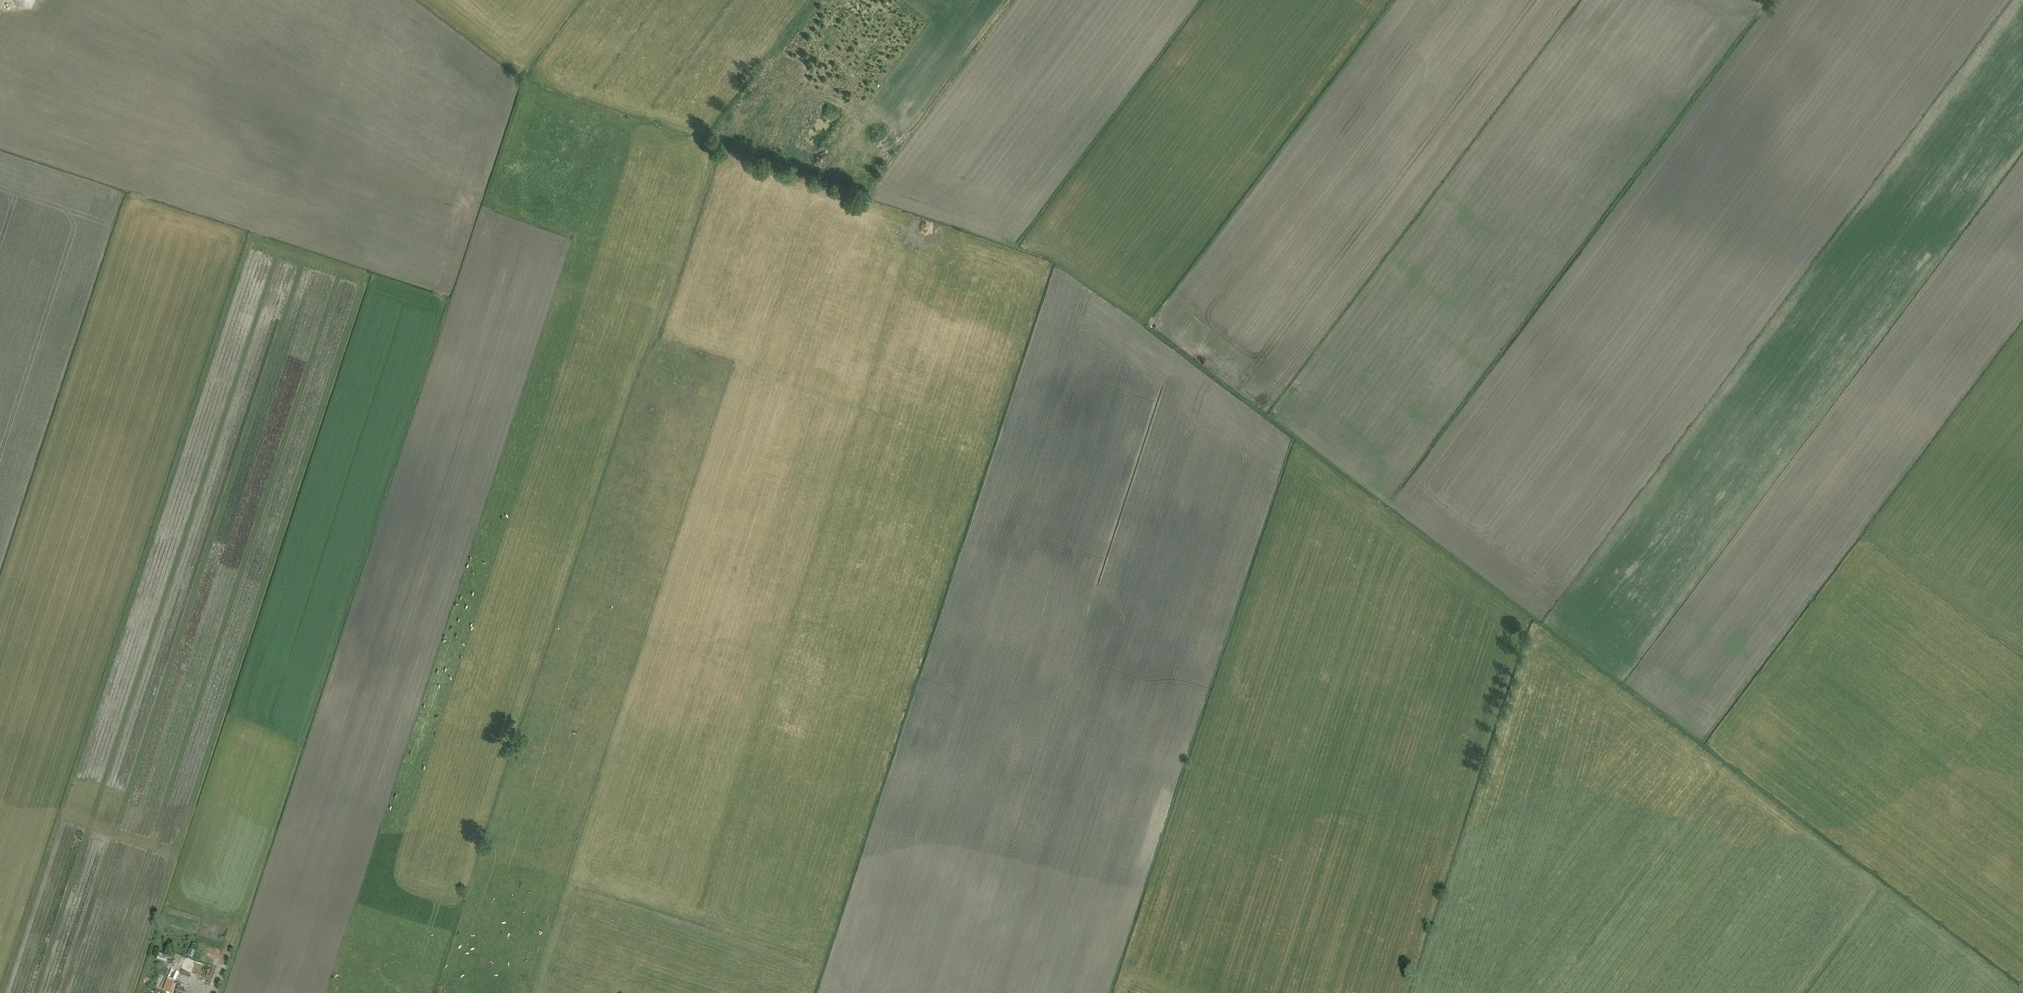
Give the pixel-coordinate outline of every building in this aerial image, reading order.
[(174,983),(175,975),(164,974),(164,983),(174,983)]
